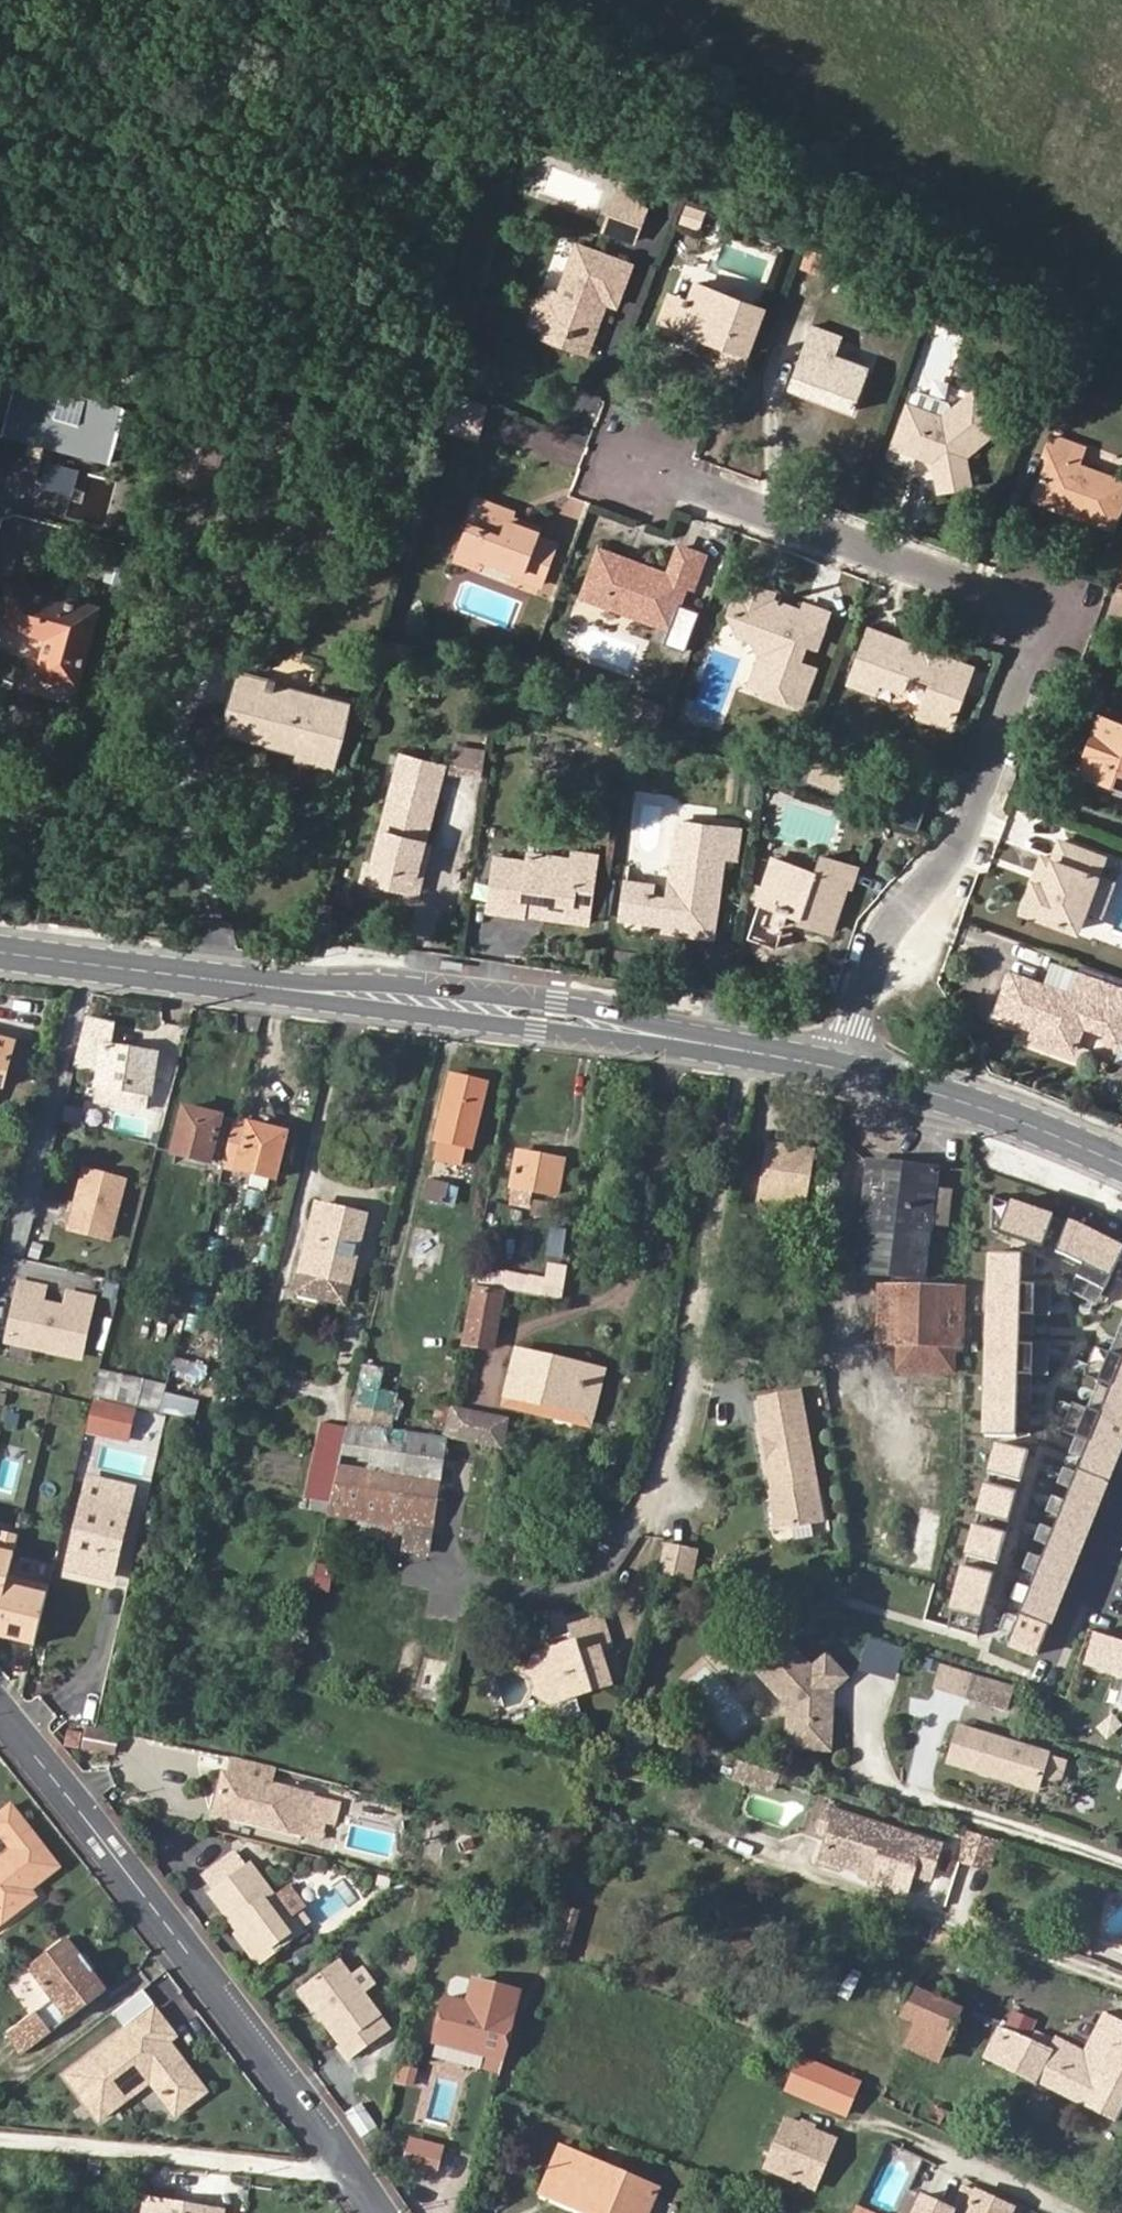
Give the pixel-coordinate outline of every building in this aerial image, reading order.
[(625,185),(620,198),(608,232),(635,242),(647,208),(645,207),(631,202),(636,189),(625,185)] [(636,189),(631,202),(645,207),(650,194),(636,189)] [(686,202),(679,222),(702,231),(709,211),(686,202)] [(546,334),(586,350),(601,310),(615,316),(630,276),(573,254),(555,302),(538,295),(525,334),(543,341),(546,334)] [(674,306),(663,333),(720,355),(713,373),(737,381),(760,317),(692,290),(685,310),(674,306)] [(651,329),(663,333),(674,306),(661,301),(651,329)] [(830,393),(828,399),(855,409),(872,366),(839,355),(847,336),(816,324),(792,386),(815,394),(817,389),(830,393)] [(582,362),(586,350),(546,334),(543,341),(542,347),(582,362)] [(7,433),(23,379),(0,372),(0,443),(3,432),(7,433)] [(23,379),(7,433),(31,440),(47,386),(23,379)] [(124,407),(47,386),(31,440),(110,461),(124,407)] [(815,394),(828,399),(830,393),(817,389),(815,394)] [(911,404),(896,444),(937,459),(943,488),(973,482),(968,455),(1006,422),(978,389),(946,417),(911,404)] [(487,406),(455,397),(447,429),(479,438),(487,406)] [(229,428),(197,419),(183,469),(215,477),(229,428)] [(1070,510),(1111,526),(1121,497),(1121,479),(1077,462),(1084,444),(1053,433),(1047,451),(1054,453),(1039,491),(1072,504),(1070,510)] [(74,494),(81,468),(52,459),(44,485),(74,494)] [(1036,498),(1070,510),(1072,504),(1039,491),(1036,498)] [(542,525),(528,520),(525,526),(515,522),(518,516),(520,511),(483,498),(472,525),(475,526),(463,556),(484,563),(487,557),(525,571),(523,578),(542,584),(559,540),(538,533),(542,525)] [(525,526),(528,520),(518,516),(515,522),(525,526)] [(635,572),(599,559),(584,597),(671,628),(689,583),(695,585),(706,555),(683,546),(672,576),(638,563),(635,572)] [(602,550),(599,559),(635,572),(638,563),(602,550)] [(484,563),(523,578),(525,571),(487,557),(484,563)] [(107,563),(103,580),(122,585),(126,568),(107,563)] [(817,667),(799,661),(791,658),(798,639),(806,642),(817,646),(829,612),(807,604),(804,612),(772,600),(761,595),(758,585),(742,579),(736,595),(741,609),(730,614),(737,631),(759,639),(765,653),(753,683),(767,689),(766,695),(784,701),(786,695),(804,702),(817,667)] [(0,613),(0,623),(43,636),(32,672),(78,686),(100,605),(10,580),(0,613)] [(775,592),(758,585),(761,595),(772,600),(775,592)] [(933,683),(927,700),(920,718),(950,730),(973,667),(872,630),(851,684),(875,693),(880,683),(902,691),(908,674),(933,683)] [(791,658),(799,661),(806,642),(798,639),(791,658)] [(333,768),(349,704),(275,685),(275,681),(241,671),(225,731),(296,749),(294,758),(333,768)] [(902,691),(927,700),(933,683),(908,674),(902,691)] [(1086,750),(1079,768),(1121,784),(1121,723),(1099,714),(1092,734),(1100,737),(1095,753),(1086,750)] [(1092,734),(1086,750),(1095,753),(1100,737),(1092,734)] [(493,755),(466,752),(464,766),(491,770),(493,755)] [(464,766),(463,773),(490,777),(491,770),(464,766)] [(399,769),(393,790),(438,802),(444,781),(399,769)] [(886,820),(918,832),(933,793),(901,781),(886,820)] [(393,790),(372,868),(416,880),(426,846),(438,802),(393,790)] [(674,927),(673,935),(716,940),(726,860),(734,861),(738,829),(684,821),(672,902),(653,900),(654,889),(628,885),(623,920),(667,926),(674,927)] [(416,880),(372,868),(368,883),(419,897),(432,848),(426,846),(416,880)] [(1064,846),(1057,865),(1048,889),(1034,884),(1024,912),(1064,927),(1079,933),(1087,910),(1099,881),(1106,862),(1091,856),(1064,846)] [(527,919),(528,910),(529,903),(569,908),(568,915),(566,924),(591,927),(596,886),(577,884),(580,864),(531,856),(530,866),(499,861),(491,914),(527,919)] [(1048,889),(1057,865),(1043,860),(1034,884),(1048,889)] [(799,911),(796,919),(794,924),(829,936),(845,889),(850,891),(856,873),(822,861),(816,878),(772,861),(758,905),(788,916),(790,908),(799,911)] [(599,867),(580,864),(577,884),(596,886),(599,867)] [(1114,887),(1099,881),(1087,910),(1102,916),(1114,887)] [(529,903),(528,910),(568,915),(569,908),(529,903)] [(788,916),(796,919),(799,911),(790,908),(788,916)] [(319,923),(317,936),(332,939),(334,925),(319,923)] [(1072,997),(1013,974),(998,1016),(1036,1030),(1033,1039),(1073,1054),(1084,1025),(1121,1040),(1121,1016),(1072,997)] [(1072,997),(1121,1016),(1121,991),(1080,976),(1072,997)] [(106,1027),(83,1023),(72,1065),(99,1070),(97,1087),(101,1088),(145,1095),(150,1096),(157,1056),(102,1048),(106,1027)] [(12,1047),(0,1044),(0,1087),(1,1088),(7,1070),(23,1073),(29,1054),(12,1050),(12,1047)] [(463,1147),(471,1148),(486,1085),(450,1076),(434,1140),(437,1142),(432,1162),(457,1167),(463,1147)] [(143,1108),(145,1095),(101,1088),(98,1101),(143,1108)] [(223,1169),(235,1121),(183,1108),(172,1156),(223,1169)] [(285,1133),(235,1121),(223,1169),(275,1182),(285,1133)] [(783,1203),(804,1205),(811,1151),(768,1145),(760,1208),(781,1211),(783,1203)] [(510,1189),(557,1197),(563,1161),(517,1153),(510,1189)] [(859,1271),(921,1279),(928,1222),(945,1225),(949,1193),(932,1190),(934,1170),(871,1163),(859,1271)] [(85,1172),(70,1231),(109,1241),(125,1181),(85,1172)] [(419,1204),(440,1210),(445,1191),(423,1186),(419,1204)] [(990,1231),(1064,1256),(1082,1265),(1075,1278),(1103,1292),(1111,1275),(1121,1281),(1121,1250),(1076,1227),(991,1198),(990,1231)] [(364,1216),(316,1206),(295,1294),(342,1304),(364,1216)] [(990,1253),(984,1437),(1016,1438),(1016,1435),(1030,1435),(1031,1414),(1017,1413),(1018,1376),(1032,1376),(1032,1346),(1019,1346),(1019,1316),(1033,1317),(1034,1286),(1020,1286),(1021,1255),(990,1253)] [(567,1302),(571,1270),(548,1266),(546,1279),(504,1273),(501,1292),(502,1292),(567,1302)] [(62,1312),(39,1307),(42,1289),(17,1284),(7,1339),(79,1355),(91,1300),(66,1294),(62,1312)] [(501,1292),(475,1287),(464,1344),(491,1349),(502,1292),(501,1292)] [(878,1343),(901,1344),(934,1344),(934,1325),(897,1324),(898,1289),(879,1288),(878,1343)] [(934,1344),(901,1344),(901,1372),(950,1373),(952,1345),(960,1346),(962,1290),(898,1289),(897,1324),(934,1325),(934,1344)] [(1121,1442),(1121,1353),(1120,1357),(1094,1347),(1083,1375),(1110,1386),(1099,1414),(1072,1403),(1060,1431),(1088,1442),(1008,1643),(1038,1655),(1121,1442)] [(504,1395),(592,1416),(597,1417),(607,1373),(515,1351),(504,1395)] [(366,1354),(350,1423),(390,1430),(397,1394),(379,1390),(386,1358),(366,1354)] [(122,1376),(100,1371),(93,1399),(115,1404),(122,1376)] [(169,1386),(144,1380),(138,1409),(162,1414),(168,1387),(169,1386)] [(190,1392),(168,1387),(162,1414),(165,1415),(183,1419),(190,1392)] [(799,1393),(762,1400),(766,1421),(763,1422),(774,1479),(777,1478),(779,1492),(773,1493),(780,1527),(823,1519),(799,1393)] [(589,1427),(592,1416),(504,1395),(501,1407),(589,1427)] [(92,1402),(85,1432),(128,1442),(136,1408),(115,1404),(93,1399),(92,1402)] [(447,1425),(450,1407),(435,1403),(432,1422),(447,1425)] [(453,1408),(449,1440),(508,1447),(512,1415),(453,1408)] [(323,1445),(338,1448),(343,1424),(329,1421),(323,1445)] [(390,1430),(350,1423),(332,1504),(356,1507),(419,1516),(432,1518),(444,1438),(427,1436),(390,1430)] [(1029,1451),(998,1442),(947,1628),(978,1637),(1029,1451)] [(129,1505),(85,1495),(67,1567),(112,1579),(129,1505)] [(419,1516),(356,1507),(354,1524),(417,1533),(419,1516)] [(1,1605),(15,1545),(0,1542),(0,1605),(1,1605)] [(698,1551),(666,1544),(660,1573),(692,1579),(698,1551)] [(332,1595),(336,1562),(317,1560),(313,1593),(332,1595)] [(605,1612),(599,1613),(608,1643),(614,1641),(605,1612)] [(575,1638),(556,1644),(539,1649),(555,1700),(611,1681),(600,1646),(608,1643),(599,1613),(570,1623),(571,1627),(575,1638)] [(1088,1619),(1086,1631),(1117,1636),(1119,1623),(1088,1619)] [(553,1634),(556,1644),(575,1638),(571,1627),(553,1634)] [(1095,1633),(1086,1661),(1121,1673),(1121,1641),(1095,1633)] [(755,1675),(790,1706),(787,1747),(834,1750),(837,1690),(851,1673),(826,1653),(813,1667),(785,1643),(755,1675)] [(555,1700),(539,1649),(527,1667),(534,1685),(555,1700)] [(446,1676),(426,1672),(420,1698),(440,1703),(446,1676)] [(1010,1711),(1017,1690),(976,1677),(969,1699),(1010,1711)] [(93,1728),(95,1720),(91,1719),(83,1749),(116,1757),(121,1735),(93,1728)] [(1034,1790),(1045,1755),(960,1728),(949,1763),(1034,1790)] [(1057,1757),(1048,1779),(1061,1784),(1070,1761),(1057,1757)] [(734,1782),(774,1788),(777,1770),(737,1763),(734,1782)] [(299,1833),(308,1795),(224,1776),(215,1812),(299,1833)] [(908,1830),(804,1797),(789,1842),(828,1854),(835,1850),(842,1853),(839,1863),(837,1867),(872,1878),(879,1857),(898,1863),(908,1830)] [(1,1926),(34,1901),(29,1893),(58,1872),(14,1811),(0,1821),(0,1836),(14,1854),(0,1865),(0,1925),(1,1926)] [(422,1866),(443,1868),(448,1819),(427,1817),(422,1866)] [(995,1839),(966,1831),(958,1860),(988,1868),(995,1839)] [(828,1854),(789,1842),(788,1848),(839,1863),(842,1853),(835,1850),(828,1854)] [(236,1934),(259,1966),(267,1960),(304,1933),(251,1863),(208,1894),(218,1908),(222,1906),(240,1930),(236,1934)] [(558,1912),(550,1932),(564,1937),(572,1917),(558,1912)] [(564,1937),(550,1932),(547,1942),(560,1947),(564,1937)] [(547,1942),(542,1955),(555,1960),(560,1947),(547,1942)] [(28,1972),(52,2004),(6,2037),(20,2057),(104,1996),(67,1944),(28,1972)] [(327,2014),(323,2017),(341,2042),(338,2044),(350,2060),(387,2032),(335,1964),(306,1986),(327,2014)] [(519,1986),(486,1978),(479,2004),(443,1996),(432,2041),(501,2059),(519,1986)] [(320,2019),(323,2017),(327,2014),(306,1986),(299,1992),(320,2019)] [(960,2010),(915,1990),(903,2017),(914,2023),(904,2046),(925,2056),(937,2061),(960,2010)] [(1121,2095),(1121,2023),(1105,2014),(1084,2052),(1058,2041),(1053,2052),(1083,2065),(1079,2071),(1121,2095)] [(164,2096),(163,2104),(174,2120),(204,2098),(178,2064),(169,2070),(158,2054),(166,2048),(174,2042),(154,2015),(66,2080),(98,2124),(149,2086),(154,2083),(164,2096)] [(1121,2107),(1121,2095),(1079,2071),(1083,2065),(1053,2052),(1040,2046),(1032,2042),(999,2027),(985,2057),(1115,2120),(1121,2107)] [(1036,2035),(1032,2042),(1040,2046),(1044,2037),(1036,2035)] [(169,2070),(178,2064),(166,2048),(158,2054),(169,2070)] [(800,2060),(788,2091),(843,2114),(857,2084),(800,2060)] [(395,2084),(417,2089),(422,2069),(400,2064),(395,2084)] [(149,2086),(163,2104),(164,2096),(154,2083),(149,2086)] [(364,2102),(346,2113),(361,2140),(379,2129),(364,2102)] [(545,2116),(533,2148),(552,2155),(568,2161),(553,2201),(583,2212),(600,2212),(601,2210),(607,2212),(642,2212),(652,2187),(574,2156),(584,2130),(545,2116)] [(796,2134),(799,2127),(784,2121),(762,2169),(810,2190),(831,2141),(809,2132),(806,2138),(796,2134)] [(809,2132),(799,2127),(796,2134),(806,2138),(809,2132)] [(441,2170),(448,2147),(412,2136),(405,2159),(441,2170)] [(619,2169),(627,2145),(611,2140),(603,2163),(619,2169)] [(568,2161),(552,2155),(536,2194),(553,2201),(568,2161)] [(913,2212),(1011,2212),(1014,2208),(964,2185),(953,2210),(921,2196),(913,2212)] [(221,2212),(147,2200),(145,2212),(220,2212),(221,2212)]
